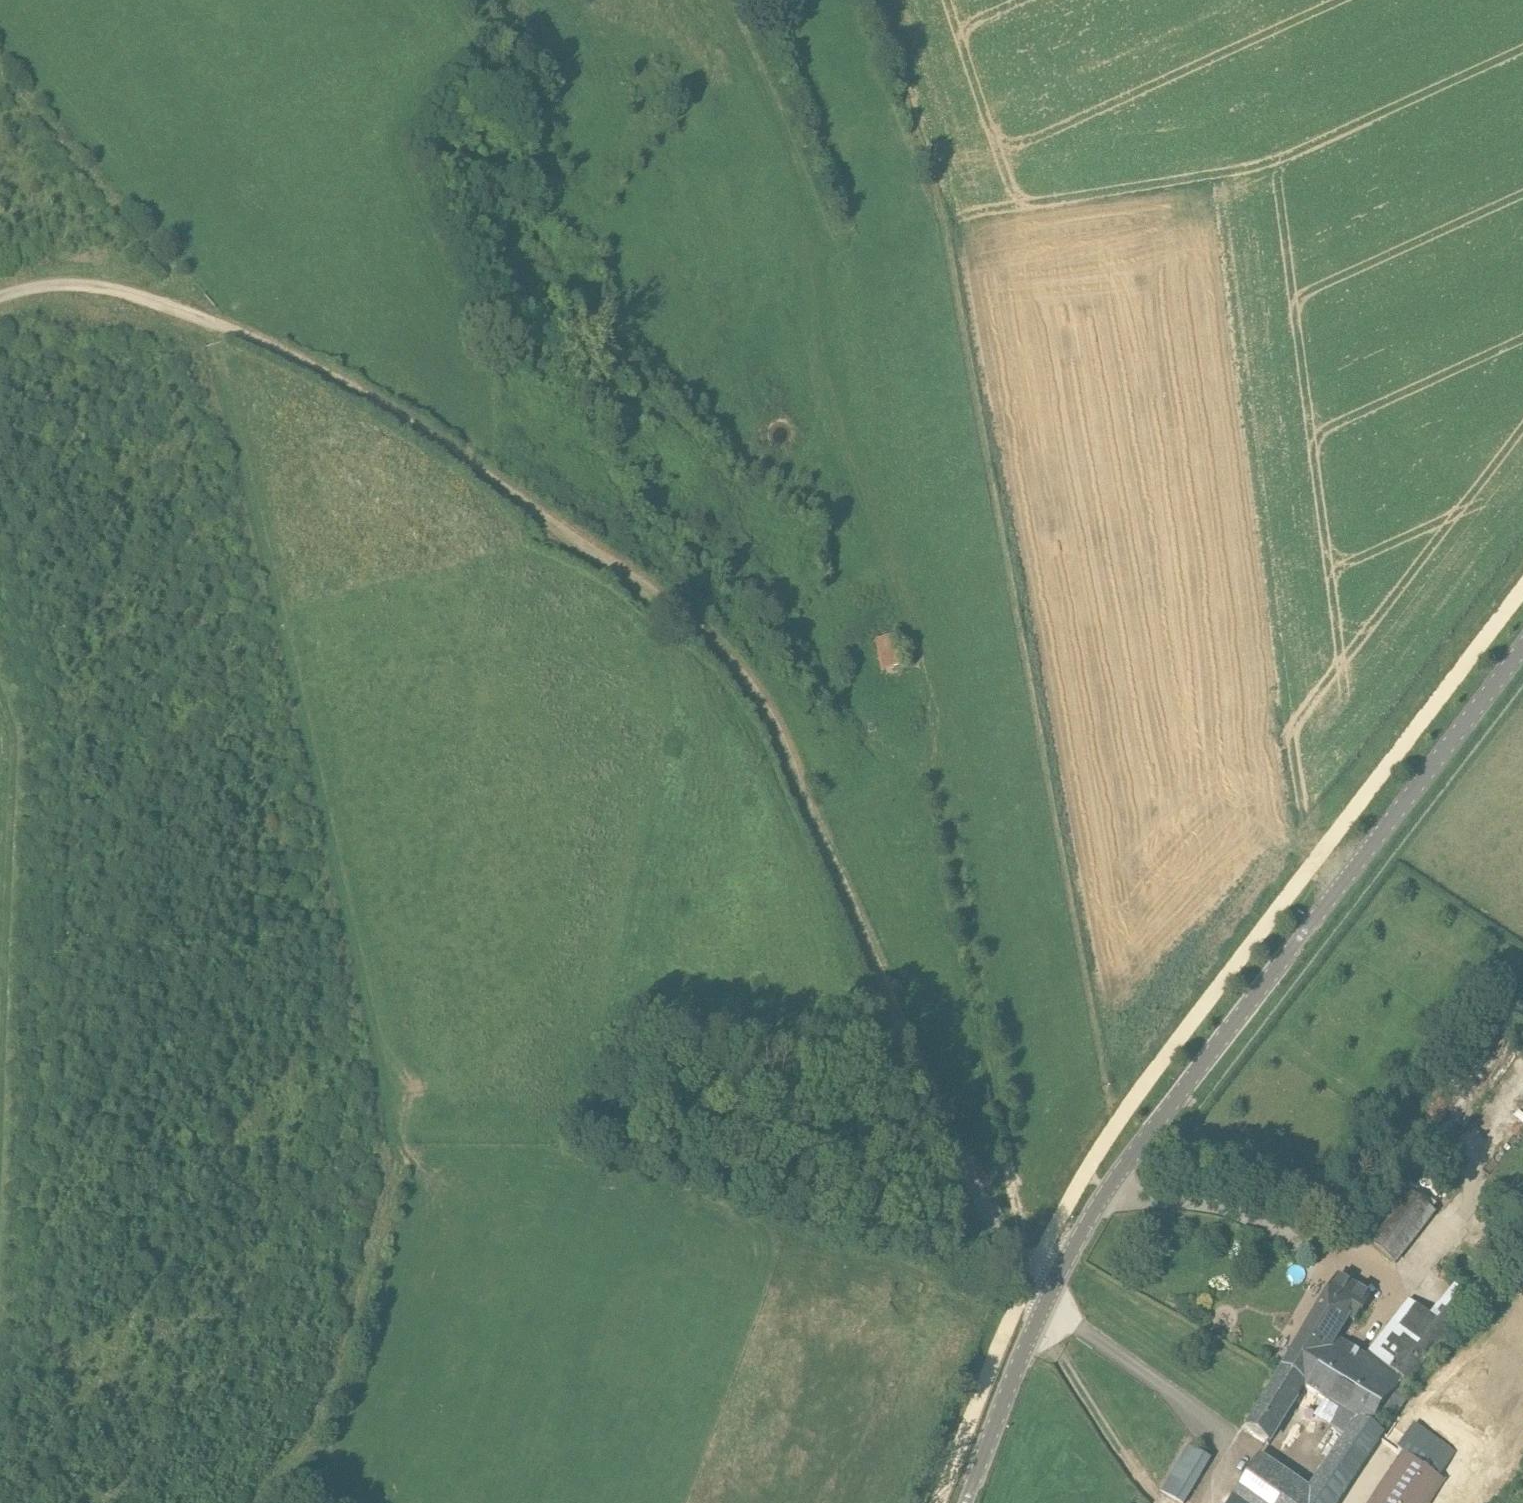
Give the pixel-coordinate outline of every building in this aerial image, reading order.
[(893,637),(879,639),(885,672),(899,669),(893,637)] [(1366,1243),(1375,1250),(1388,1234),(1378,1227),(1366,1243)] [(1308,1389),(1338,1340),(1349,1321),(1353,1323),(1370,1298),(1337,1278),(1282,1370),(1305,1383),(1304,1387),(1308,1389)] [(1430,1316),(1457,1338),(1485,1303),(1457,1282),(1430,1316)] [(1367,1352),(1415,1389),(1416,1388),(1457,1338),(1430,1316),(1409,1300),(1367,1352)] [(1308,1389),(1321,1397),(1338,1408),(1357,1420),(1362,1413),(1385,1429),(1398,1411),(1415,1389),(1367,1352),(1364,1356),(1338,1340),(1308,1389)] [(1321,1397),(1308,1389),(1304,1387),(1305,1383),(1282,1370),(1245,1431),(1270,1446),(1295,1402),(1299,1404),(1311,1413),(1321,1397)] [(1338,1408),(1328,1424),(1344,1435),(1309,1489),(1313,1492),(1305,1502),(1368,1502),(1402,1453),(1438,1478),(1457,1451),(1398,1411),(1385,1429),(1362,1413),(1357,1420),(1338,1408)] [(1184,1502),(1188,1502),(1215,1460),(1191,1445),(1163,1490),(1184,1502)] [(1231,1502),(1305,1502),(1313,1492),(1309,1489),(1258,1458),(1231,1502)]
